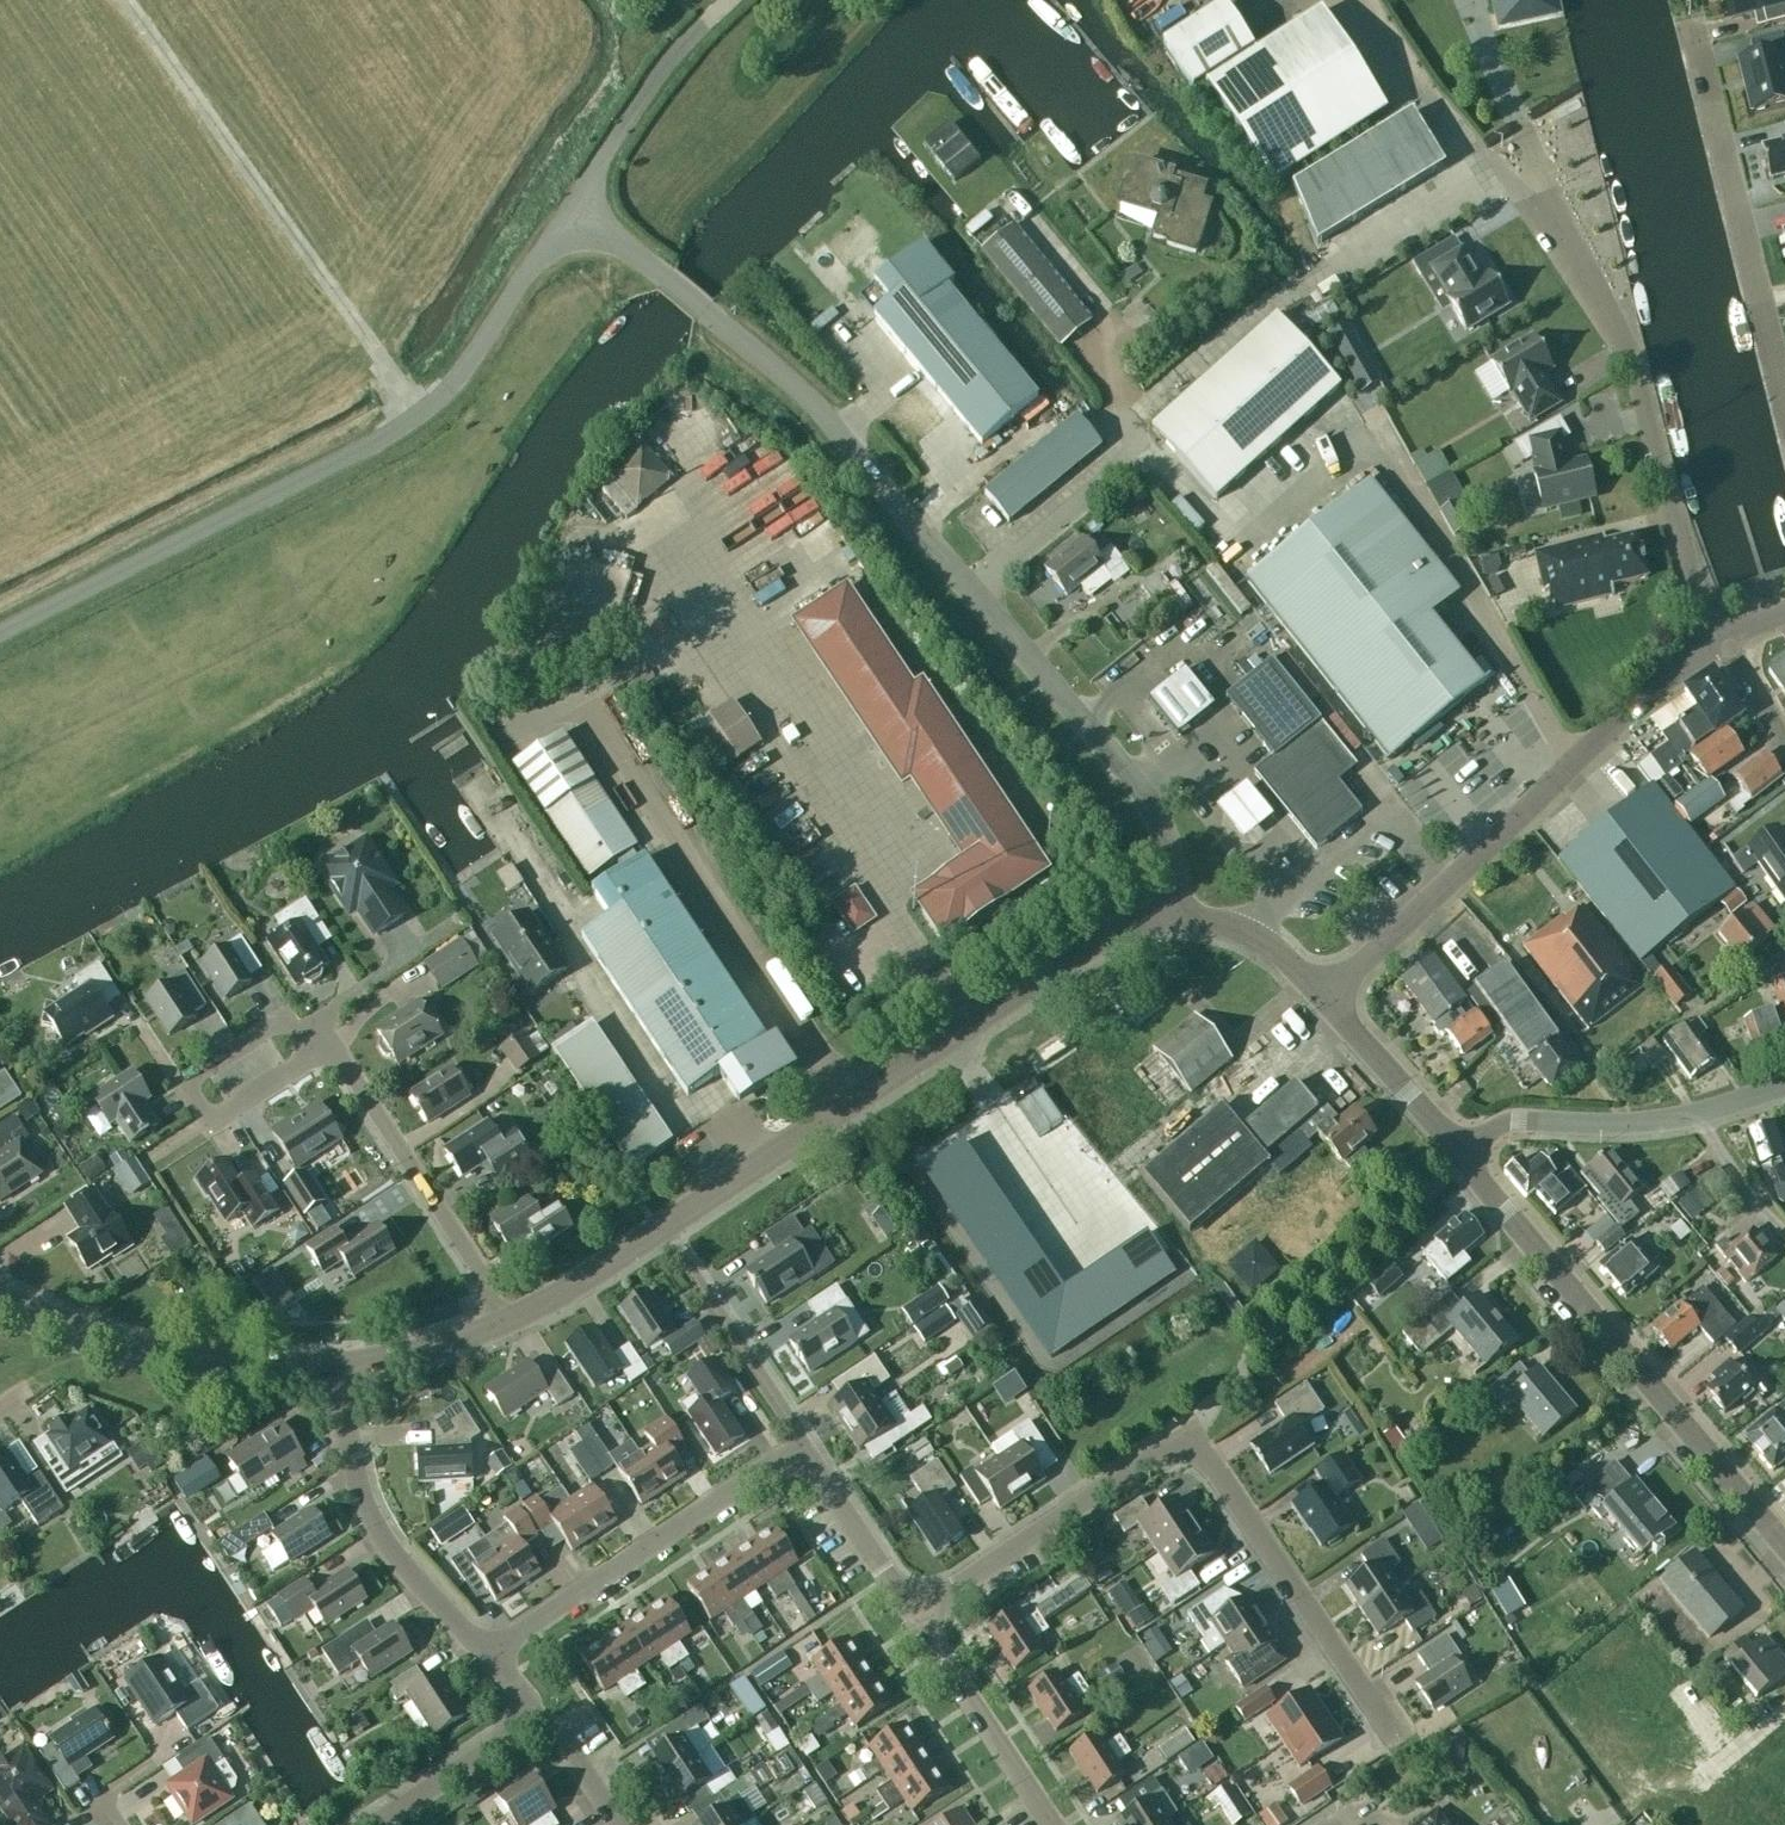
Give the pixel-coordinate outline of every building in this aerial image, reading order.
[(1496,31),(1563,17),(1559,0),(1490,0),(1496,31)] [(1722,14),(1754,7),(1758,22),(1784,16),(1784,0),(1719,0),(1722,14)] [(1386,112),(1321,11),(1255,54),(1223,5),(1163,44),(1193,90),(1205,83),(1271,186),(1386,112)] [(1752,111),(1784,102),(1784,82),(1779,61),(1784,59),(1784,46),(1782,34),(1750,42),(1753,56),(1739,60),(1752,111)] [(1445,166),(1412,112),(1292,184),(1317,244),(1445,166)] [(1784,174),(1784,140),(1763,145),(1771,177),(1784,174)] [(1126,182),(1117,210),(1158,222),(1153,238),(1168,242),(1167,245),(1195,254),(1210,205),(1199,202),(1204,187),(1176,178),(1175,182),(1168,180),(1170,174),(1137,163),(1131,183),(1126,182)] [(1011,226),(980,250),(1060,347),(1090,322),(1011,226)] [(953,283),(922,244),(874,284),(889,302),(874,315),(981,446),(1037,400),(946,289),(953,283)] [(1489,275),(1491,279),(1482,284),(1463,251),(1433,269),(1450,298),(1447,300),(1466,330),(1509,305),(1504,296),(1507,294),(1499,280),(1495,282),(1490,274),(1489,275)] [(1276,316),(1152,428),(1215,500),(1341,388),(1276,316)] [(1512,392),(1529,421),(1559,403),(1539,370),(1548,365),(1550,369),(1552,368),(1532,336),(1489,362),(1509,394),(1512,392)] [(1367,360),(1346,371),(1359,395),(1380,383),(1367,360)] [(1102,446),(1077,416),(1058,431),(1083,461),(1102,446)] [(1563,436),(1556,424),(1558,422),(1558,421),(1517,445),(1518,446),(1519,445),(1526,457),(1524,458),(1525,460),(1531,456),(1536,473),(1534,474),(1542,509),(1594,496),(1585,461),(1566,466),(1564,458),(1566,458),(1561,438),(1566,436),(1565,434),(1563,436)] [(1065,477),(1083,461),(1058,431),(1040,446),(1065,477)] [(678,438),(667,443),(679,464),(689,459),(678,438)] [(636,506),(670,478),(644,446),(610,474),(636,506)] [(1046,492),(1065,477),(1040,446),(1021,462),(1046,492)] [(769,452),(697,505),(708,520),(780,467),(769,452)] [(1027,508),(1046,492),(1021,462),(1002,477),(1027,508)] [(1450,471),(1425,486),(1453,536),(1470,526),(1456,501),(1463,497),(1450,471)] [(1008,523),(1027,508),(1002,477),(983,493),(1008,523)] [(1246,579),(1390,760),(1484,684),(1431,617),(1460,594),(1369,480),(1246,579)] [(767,514),(793,498),(783,482),(757,499),(767,514)] [(1611,586),(1647,577),(1637,535),(1605,543),(1603,535),(1534,552),(1544,592),(1548,591),(1553,609),(1613,594),(1611,586)] [(1109,576),(1124,564),(1110,548),(1097,558),(1083,541),(1045,571),(1066,597),(1102,568),(1109,576)] [(1484,575),(1496,573),(1500,567),(1497,556),(1481,560),(1484,575)] [(1167,588),(1158,575),(1142,586),(1151,599),(1167,588)] [(1487,580),(1495,596),(1503,591),(1495,576),(1487,580)] [(752,593),(758,608),(787,598),(782,583),(752,593)] [(966,841),(982,865),(958,881),(952,872),(915,897),(942,938),(1045,870),(921,684),(912,690),(845,590),(796,623),(902,782),(910,777),(957,847),(966,841)] [(1235,652),(1245,665),(1264,651),(1254,638),(1235,652)] [(1770,665),(1768,671),(1784,695),(1784,654),(1770,665)] [(1272,662),(1225,699),(1273,759),(1255,774),(1316,849),(1362,812),(1338,783),(1357,768),(1272,662)] [(1184,667),(1147,697),(1177,734),(1214,704),(1184,667)] [(1636,767),(1651,786),(1652,787),(1654,786),(1668,776),(1682,766),(1677,759),(1742,716),(1734,704),(1739,700),(1735,694),(1730,698),(1712,672),(1684,691),(1686,695),(1652,720),(1669,744),(1636,767)] [(761,745),(733,702),(693,728),(721,771),(761,745)] [(1706,778),(1741,755),(1726,732),(1690,757),(1697,767),(1691,771),(1700,784),(1706,778)] [(588,878),(636,846),(561,733),(513,766),(588,878)] [(1751,801),(1781,777),(1774,768),(1774,764),(1770,758),(1766,757),(1763,754),(1733,777),(1745,793),(1729,805),(1736,814),(1743,809),(1741,807),(1750,800),(1751,801)] [(1668,776),(1654,786),(1669,805),(1682,794),(1668,776)] [(1690,826),(1724,799),(1710,779),(1675,805),(1690,826)] [(1699,845),(1669,806),(1652,787),(1651,786),(1558,861),(1640,963),(1734,889),(1704,850),(1713,843),(1708,838),(1699,845)] [(1244,794),(1214,819),(1242,853),(1272,827),(1244,794)] [(1758,863),(1784,901),(1784,841),(1776,828),(1733,859),(1742,874),(1758,863)] [(374,859),(364,844),(324,870),(329,878),(327,880),(342,904),(352,897),(376,935),(403,917),(385,891),(392,886),(382,871),(385,869),(377,857),(374,859)] [(767,1042),(661,883),(645,858),(591,894),(608,919),(581,936),(687,1096),(719,1074),(736,1100),(788,1065),(771,1039),(767,1042)] [(559,879),(563,886),(569,882),(564,875),(559,879)] [(853,931),(872,918),(854,890),(835,903),(853,931)] [(1746,902),(1736,890),(1719,903),(1730,915),(1746,902)] [(305,899),(275,918),(283,932),(267,942),(296,986),(303,981),(305,984),(311,985),(320,978),(322,973),(320,970),(328,965),(309,937),(323,928),(305,899)] [(1523,945),(1587,1029),(1643,985),(1582,904),(1565,917),(1563,914),(1523,945)] [(1741,960),(1774,932),(1752,905),(1736,919),(1735,918),(1717,933),(1741,960)] [(566,970),(528,912),(492,936),(530,993),(566,970)] [(226,946),(227,947),(201,964),(224,999),(251,982),(248,978),(261,969),(240,936),(226,946)] [(479,966),(461,938),(424,963),(442,991),(479,966)] [(1462,1055),(1491,1034),(1474,1011),(1466,1018),(1457,1006),(1466,1000),(1433,957),(1401,981),(1434,1026),(1433,1029),(1437,1034),(1441,1035),(1442,1036),(1446,1034),(1462,1055)] [(1778,976),(1784,972),(1784,961),(1774,968),(1778,976)] [(104,1006),(120,996),(98,963),(74,979),(81,990),(57,1006),(46,1003),(42,1024),(53,1026),(65,1046),(93,1028),(94,1030),(112,1018),(104,1006)] [(1475,987),(1465,994),(1492,1030),(1502,1023),(1550,1090),(1580,1068),(1560,1041),(1569,1034),(1560,1021),(1550,1028),(1504,965),(1475,987)] [(1675,1007),(1690,995),(1668,967),(1652,978),(1675,1007)] [(193,1014),(206,1005),(184,972),(170,981),(172,983),(146,1000),(168,1035),(195,1018),(193,1014)] [(1771,982),(1780,1008),(1744,1021),(1757,1061),(1784,1051),(1784,978),(1771,982)] [(384,1055),(389,1056),(391,1054),(396,1062),(415,1050),(416,1052),(442,1035),(419,1002),(394,1018),(396,1021),(377,1033),(382,1040),(379,1041),(378,1047),(384,1055)] [(1231,1059),(1194,1015),(1153,1050),(1190,1094),(1231,1059)] [(1696,1038),(1706,1031),(1698,1019),(1688,1026),(1687,1026),(1663,1043),(1691,1081),(1714,1064),(1696,1038)] [(672,1142),(592,1023),(551,1050),(632,1169),(672,1142)] [(529,1039),(524,1032),(499,1048),(516,1074),(541,1057),(540,1056),(549,1050),(537,1033),(529,1039)] [(1667,1059),(1652,1039),(1638,1050),(1653,1070),(1667,1059)] [(469,1097),(450,1068),(410,1095),(428,1123),(469,1097)] [(13,1085),(4,1071),(0,1074),(0,1110),(21,1096),(13,1085)] [(131,1071),(91,1097),(109,1125),(115,1121),(130,1143),(158,1125),(143,1103),(149,1099),(131,1071)] [(1360,1148),(1374,1136),(1372,1133),(1372,1127),(1368,1122),(1363,1122),(1353,1111),(1337,1125),(1333,1120),(1336,1118),(1325,1104),(1318,1110),(1295,1083),(1241,1129),(1222,1107),(1141,1176),(1189,1233),(1269,1164),(1277,1173),(1309,1145),(1307,1142),(1317,1134),(1342,1164),(1344,1162),(1353,1173),(1370,1159),(1360,1148)] [(38,1115),(28,1100),(16,1108),(25,1123),(38,1115)] [(295,1169),(341,1140),(318,1105),(288,1124),(286,1122),(272,1131),(295,1169)] [(41,1174),(21,1143),(28,1138),(14,1117),(0,1126),(0,1201),(41,1174)] [(445,1149),(463,1177),(485,1163),(496,1178),(529,1157),(512,1131),(498,1140),(487,1122),(445,1149)] [(1781,1145),(1774,1125),(1761,1130),(1757,1127),(1752,1129),(1750,1134),(1745,1135),(1753,1158),(1751,1161),(1752,1165),(1756,1166),(1757,1169),(1779,1162),(1781,1167),(1775,1169),(1781,1187),(1774,1189),(1778,1201),(1784,1198),(1784,1144),(1781,1145)] [(568,1138),(561,1126),(548,1134),(554,1145),(568,1138)] [(599,1154),(609,1147),(599,1131),(588,1138),(599,1154)] [(963,1143),(922,1171),(1049,1359),(1175,1274),(1147,1233),(1063,1290),(963,1143)] [(122,1149),(109,1158),(116,1169),(129,1161),(122,1149)] [(1627,1201),(1642,1190),(1609,1151),(1581,1174),(1600,1197),(1597,1200),(1621,1229),(1638,1215),(1627,1201)] [(1571,1200),(1585,1188),(1555,1152),(1544,1161),(1541,1157),(1528,1168),(1520,1159),(1504,1173),(1526,1198),(1535,1190),(1538,1193),(1536,1194),(1555,1215),(1572,1200),(1571,1200)] [(106,1171),(98,1156),(79,1168),(88,1182),(106,1171)] [(151,1183),(134,1158),(113,1172),(129,1197),(151,1183)] [(252,1228),(278,1211),(259,1181),(243,1190),(225,1161),(196,1180),(208,1198),(210,1197),(226,1222),(242,1212),(252,1228)] [(895,1173),(888,1161),(878,1168),(885,1179),(895,1173)] [(326,1203),(305,1171),(283,1185),(304,1217),(326,1203)] [(1680,1171),(1658,1187),(1667,1201),(1690,1185),(1680,1171)] [(1712,1206),(1700,1188),(1677,1204),(1689,1221),(1712,1206)] [(113,1257),(131,1246),(110,1212),(108,1213),(93,1189),(68,1205),(84,1229),(67,1239),(88,1271),(112,1255),(113,1257)] [(623,1207),(613,1192),(603,1198),(613,1214),(623,1207)] [(492,1221),(509,1249),(530,1235),(540,1249),(573,1227),(558,1203),(539,1215),(528,1198),(492,1221)] [(889,1205),(872,1216),(888,1239),(905,1228),(889,1205)] [(1437,1242),(1422,1255),(1446,1283),(1470,1263),(1462,1254),(1482,1237),(1463,1215),(1434,1239),(1437,1242)] [(1598,1222),(1606,1231),(1613,1225),(1605,1215),(1598,1222)] [(810,1228),(803,1233),(792,1217),(765,1235),(775,1251),(745,1272),(753,1283),(752,1284),(755,1288),(756,1287),(766,1303),(797,1283),(800,1287),(834,1264),(810,1228)] [(1679,1222),(1669,1230),(1678,1241),(1688,1233),(1679,1222)] [(291,1228),(290,1236),(295,1244),(308,1236),(300,1223),(291,1228)] [(353,1277),(393,1251),(376,1224),(344,1245),(334,1229),(306,1247),(323,1273),(342,1261),(353,1277)] [(1604,1253),(1624,1236),(1616,1226),(1595,1243),(1604,1253)] [(190,1246),(180,1229),(162,1240),(173,1257),(190,1246)] [(1752,1230),(1731,1247),(1724,1239),(1715,1246),(1722,1254),(1745,1282),(1775,1258),(1752,1230)] [(1251,1293),(1280,1269),(1256,1240),(1227,1265),(1251,1293)] [(1654,1268),(1661,1261),(1646,1244),(1639,1250),(1630,1240),(1599,1267),(1625,1298),(1657,1271),(1654,1268)] [(889,1281),(874,1259),(858,1269),(870,1286),(877,1281),(881,1286),(889,1281)] [(1400,1279),(1389,1266),(1368,1285),(1379,1298),(1400,1279)] [(286,1297),(268,1270),(252,1280),(271,1308),(286,1297)] [(819,1321),(788,1341),(809,1372),(855,1342),(868,1334),(854,1313),(846,1301),(836,1286),(808,1304),(819,1321)] [(938,1287),(925,1295),(935,1310),(948,1302),(938,1287)] [(1703,1288),(1692,1297),(1681,1306),(1680,1305),(1651,1329),(1670,1351),(1698,1327),(1713,1344),(1735,1325),(1703,1288)] [(647,1291),(620,1309),(646,1349),(674,1330),(647,1291)] [(1485,1365),(1514,1341),(1477,1297),(1458,1314),(1445,1299),(1403,1334),(1420,1355),(1426,1350),(1423,1345),(1436,1334),(1440,1338),(1453,1327),(1485,1365)] [(1783,1303),(1775,1310),(1784,1322),(1784,1305),(1783,1303)] [(969,1308),(955,1317),(963,1330),(978,1320),(969,1308)] [(923,1342),(953,1322),(944,1309),(914,1330),(923,1342)] [(1771,1322),(1764,1314),(1752,1325),(1748,1320),(1725,1339),(1737,1352),(1759,1333),(1759,1332),(1771,1322)] [(694,1322),(662,1344),(672,1359),(696,1343),(704,1337),(694,1322)] [(630,1383),(646,1372),(628,1345),(612,1356),(593,1327),(566,1346),(594,1388),(621,1369),(630,1383)] [(708,1334),(704,1337),(696,1343),(706,1358),(718,1349),(708,1334)] [(724,1354),(714,1360),(723,1374),(733,1367),(724,1354)] [(840,1397),(828,1405),(843,1428),(880,1404),(872,1391),(889,1380),(874,1356),(832,1384),(840,1397)] [(1723,1413),(1762,1381),(1744,1359),(1734,1367),(1730,1361),(1710,1378),(1715,1384),(1705,1392),(1723,1413)] [(704,1403),(687,1414),(715,1456),(743,1438),(720,1403),(735,1392),(723,1374),(714,1360),(687,1378),(704,1403)] [(956,1361),(943,1369),(949,1378),(962,1370),(956,1361)] [(556,1407),(573,1396),(553,1366),(537,1376),(528,1362),(486,1390),(504,1418),(546,1391),(556,1407)] [(1544,1436),(1574,1411),(1538,1369),(1527,1378),(1517,1367),(1489,1391),(1504,1409),(1514,1401),(1544,1436)] [(1323,1411),(1306,1384),(1274,1405),(1285,1421),(1250,1444),(1270,1474),(1311,1446),(1299,1427),(1323,1411)] [(880,1404),(843,1428),(859,1451),(864,1447),(882,1435),(890,1446),(932,1420),(922,1406),(909,1415),(895,1394),(880,1404)] [(472,1479),(470,1441),(479,1434),(459,1403),(436,1418),(438,1450),(417,1451),(419,1482),(472,1479)] [(1772,1471),(1784,1460),(1784,1420),(1776,1409),(1743,1437),(1772,1471)] [(52,1434),(46,1437),(62,1461),(51,1469),(50,1469),(50,1470),(65,1493),(78,1485),(106,1466),(97,1453),(111,1444),(88,1410),(70,1422),(67,1417),(49,1429),(52,1434)] [(1363,1419),(1351,1426),(1359,1438),(1370,1431),(1363,1419)] [(639,1454),(663,1490),(686,1475),(672,1456),(685,1448),(666,1420),(653,1427),(644,1433),(653,1446),(639,1454)] [(1052,1457),(1029,1421),(990,1447),(998,1458),(1022,1494),(1045,1479),(1037,1467),(1052,1457)] [(253,1442),(228,1458),(249,1491),(288,1467),(293,1475),(305,1467),(300,1459),(302,1457),(281,1424),(260,1437),(262,1440),(255,1444),(253,1442)] [(583,1445),(602,1473),(613,1465),(594,1437),(583,1445)] [(148,1438),(135,1447),(151,1472),(165,1463),(148,1438)] [(933,1452),(924,1438),(909,1448),(918,1462),(933,1452)] [(1391,1447),(1397,1457),(1407,1450),(1401,1440),(1391,1447)] [(589,1481),(602,1473),(583,1445),(571,1452),(589,1481)] [(512,1466),(501,1450),(485,1461),(496,1477),(512,1466)] [(5,1451),(0,1454),(0,1509),(2,1511),(20,1499),(37,1526),(63,1509),(39,1473),(26,1483),(5,1451)] [(641,1505),(663,1490),(639,1454),(626,1463),(618,1451),(609,1457),(617,1469),(617,1470),(641,1505)] [(1360,1480),(1353,1470),(1343,1454),(1315,1473),(1323,1485),(1291,1506),(1302,1523),(1304,1522),(1320,1547),(1327,1542),(1328,1544),(1338,1538),(1336,1536),(1353,1524),(1335,1497),(1360,1480)] [(999,1509),(1022,1494),(998,1458),(975,1473),(972,1468),(959,1476),(979,1505),(991,1497),(999,1509)] [(218,1477),(207,1460),(175,1481),(186,1498),(218,1477)] [(936,1460),(922,1470),(910,1478),(925,1501),(908,1512),(935,1552),(962,1533),(939,1498),(955,1488),(936,1460)] [(506,1476),(514,1487),(520,1483),(522,1475),(517,1469),(506,1476)] [(1641,1555),(1672,1528),(1634,1482),(1623,1492),(1605,1470),(1575,1497),(1586,1509),(1590,1506),(1600,1519),(1607,1513),(1641,1555)] [(514,1487),(512,1488),(520,1501),(530,1494),(521,1482),(520,1483),(514,1487)] [(592,1486),(570,1501),(594,1537),(616,1522),(592,1486)] [(594,1537),(570,1501),(561,1489),(539,1503),(535,1496),(523,1505),(541,1533),(554,1525),(571,1552),(594,1537)] [(1138,1524),(1156,1552),(1196,1525),(1177,1497),(1151,1515),(1140,1499),(1113,1517),(1124,1533),(1138,1524)] [(1418,1501),(1402,1512),(1410,1525),(1427,1514),(1418,1501)] [(469,1518),(462,1506),(445,1518),(452,1529),(469,1518)] [(507,1543),(494,1551),(518,1587),(540,1572),(523,1546),(536,1537),(517,1508),(503,1517),(507,1523),(498,1530),(507,1543)] [(289,1563),(330,1537),(312,1509),(271,1535),(277,1544),(261,1554),(273,1571),(288,1562),(289,1563)] [(3,1513),(0,1515),(0,1532),(11,1524),(3,1513)] [(244,1546),(273,1528),(264,1514),(236,1532),(244,1546)] [(452,1529),(445,1518),(429,1528),(441,1546),(457,1536),(452,1529)] [(1196,1525),(1156,1552),(1174,1579),(1160,1588),(1171,1604),(1199,1586),(1188,1570),(1214,1553),(1196,1525)] [(785,1592),(790,1600),(791,1600),(798,1610),(811,1602),(799,1584),(795,1586),(785,1571),(797,1563),(773,1527),(751,1541),(785,1592)] [(236,1532),(218,1543),(228,1559),(229,1560),(247,1549),(246,1548),(244,1546),(236,1532)] [(495,1602),(518,1587),(494,1551),(485,1538),(450,1561),(465,1583),(477,1575),(495,1602)] [(1361,1611),(1398,1586),(1388,1571),(1400,1563),(1384,1539),(1360,1555),(1369,1569),(1344,1586),(1361,1611)] [(775,1598),(785,1592),(751,1541),(730,1556),(754,1592),(766,1584),(775,1598)] [(1709,1638),(1742,1610),(1694,1554),(1661,1582),(1709,1638)] [(708,1570),(749,1631),(758,1625),(751,1615),(752,1615),(742,1599),(754,1592),(730,1556),(708,1570)] [(1104,1562),(1092,1571),(1100,1583),(1112,1575),(1104,1562)] [(739,1637),(749,1631),(708,1570),(686,1585),(710,1620),(723,1612),(733,1627),(739,1637)] [(325,1625),(365,1599),(347,1571),(313,1594),(304,1579),(301,1581),(278,1597),(279,1598),(284,1606),(294,1621),(314,1608),(325,1625)] [(1090,1590),(1083,1579),(1071,1587),(1078,1598),(1090,1590)] [(1508,1580),(1491,1591),(1507,1616),(1524,1606),(1508,1580)] [(1124,1582),(1108,1592),(1125,1618),(1128,1616),(1135,1628),(1151,1618),(1143,1606),(1140,1608),(1124,1582)] [(1482,1598),(1473,1585),(1461,1593),(1469,1606),(1482,1598)] [(1408,1601),(1398,1586),(1361,1611),(1377,1636),(1402,1619),(1412,1633),(1436,1617),(1420,1593),(1408,1601)] [(1225,1643),(1225,1644),(1261,1619),(1246,1597),(1234,1605),(1224,1589),(1187,1613),(1204,1639),(1200,1642),(1209,1654),(1225,1643)] [(1062,1592),(1041,1606),(1048,1618),(1069,1604),(1062,1592)] [(279,1598),(267,1606),(281,1627),(293,1619),(284,1606),(279,1598)] [(644,1613),(678,1664),(688,1657),(678,1642),(690,1634),(666,1598),(644,1613)] [(987,1628),(1001,1649),(1042,1622),(1037,1613),(1023,1622),(1015,1610),(987,1628)] [(644,1613),(623,1627),(647,1663),(659,1655),(669,1670),(678,1664),(644,1613)] [(1261,1619),(1225,1644),(1233,1656),(1225,1662),(1242,1688),(1275,1666),(1265,1650),(1277,1642),(1261,1619)] [(1042,1622),(1001,1649),(1014,1670),(1043,1651),(1034,1639),(1048,1630),(1042,1622)] [(371,1678),(411,1652),(392,1624),(365,1642),(355,1628),(321,1651),(338,1675),(360,1661),(371,1678)] [(623,1627),(602,1641),(636,1692),(645,1686),(635,1671),(647,1663),(623,1627)] [(1150,1645),(1162,1637),(1156,1628),(1144,1636),(1150,1645)] [(762,1633),(754,1638),(759,1646),(767,1640),(762,1633)] [(1415,1684),(1433,1710),(1469,1686),(1452,1662),(1460,1657),(1446,1635),(1416,1655),(1429,1675),(1415,1684)] [(1753,1646),(1745,1637),(1722,1657),(1730,1667),(1731,1667),(1756,1697),(1756,1698),(1757,1699),(1784,1674),(1784,1666),(1779,1658),(1781,1656),(1780,1655),(1780,1656),(1765,1638),(1765,1637),(1764,1636),(1753,1646)] [(805,1684),(811,1694),(862,1660),(847,1638),(812,1662),(820,1674),(805,1684)] [(626,1699),(636,1692),(602,1641),(580,1656),(603,1692),(616,1683),(626,1699)] [(1110,1660),(1100,1645),(1078,1659),(1089,1675),(1110,1660)] [(750,1672),(760,1686),(790,1665),(780,1651),(750,1672)] [(182,1692),(159,1658),(125,1681),(155,1725),(175,1712),(187,1731),(218,1710),(199,1681),(182,1692)] [(688,1660),(681,1665),(687,1675),(694,1670),(688,1660)] [(862,1660),(811,1694),(817,1704),(832,1693),(840,1704),(841,1705),(876,1681),(862,1660)] [(1124,1677),(1116,1664),(1098,1675),(1106,1688),(1124,1677)] [(1530,1679),(1521,1665),(1508,1673),(1516,1687),(1530,1679)] [(678,1666),(668,1672),(676,1685),(686,1679),(678,1666)] [(434,1736),(466,1715),(439,1673),(423,1683),(414,1669),(387,1687),(396,1702),(408,1695),(434,1736)] [(1028,1690),(1041,1711),(1083,1683),(1078,1675),(1064,1684),(1056,1671),(1028,1690)] [(77,1685),(72,1689),(75,1694),(83,1695),(89,1691),(78,1674),(72,1678),(77,1685)] [(1181,1675),(1170,1683),(1181,1699),(1192,1691),(1181,1675)] [(728,1686),(737,1699),(752,1689),(742,1676),(728,1686)] [(841,1705),(840,1704),(825,1715),(831,1725),(847,1715),(855,1727),(891,1703),(876,1681),(841,1705)] [(1083,1683),(1041,1711),(1055,1732),(1083,1713),(1075,1700),(1089,1691),(1083,1683)] [(1274,1702),(1264,1687),(1234,1706),(1244,1722),(1274,1702)] [(122,1688),(115,1692),(121,1703),(128,1698),(122,1688)] [(1283,1743),(1325,1715),(1309,1690),(1266,1718),(1283,1743)] [(677,1740),(647,1760),(661,1781),(696,1758),(682,1736),(708,1719),(699,1706),(668,1727),(677,1740)] [(112,1740),(92,1710),(87,1713),(85,1710),(69,1720),(71,1723),(50,1738),(53,1743),(39,1753),(64,1792),(79,1782),(76,1777),(91,1767),(85,1757),(112,1740)] [(778,1728),(766,1711),(754,1719),(767,1736),(778,1728)] [(369,1726),(360,1712),(345,1720),(354,1735),(369,1726)] [(640,1714),(630,1720),(636,1730),(646,1724),(640,1714)] [(1341,1739),(1325,1715),(1283,1743),(1299,1767),(1341,1739)] [(868,1780),(884,1770),(883,1769),(919,1745),(904,1723),(868,1747),(877,1760),(861,1770),(868,1780)] [(1194,1743),(1185,1730),(1158,1748),(1167,1762),(1194,1743)] [(1068,1751),(1082,1772),(1124,1745),(1118,1736),(1105,1745),(1097,1733),(1068,1751)] [(236,1780),(209,1738),(178,1757),(187,1771),(165,1786),(191,1824),(193,1824),(231,1800),(227,1793),(234,1789),(236,1780)] [(811,1738),(798,1746),(807,1758),(819,1750),(811,1738)] [(1465,1741),(1440,1738),(1437,1762),(1462,1766),(1465,1741)] [(883,1769),(884,1770),(891,1781),(876,1791),(882,1801),(933,1767),(919,1745),(883,1769)] [(1124,1745),(1082,1772),(1096,1793),(1124,1775),(1116,1762),(1130,1753),(1124,1745)] [(13,1823),(10,1824),(50,1824),(37,1805),(40,1796),(49,1790),(22,1750),(0,1765),(0,1803),(13,1823)] [(781,1783),(802,1766),(789,1750),(768,1767),(781,1783)] [(696,1758),(661,1781),(675,1803),(703,1785),(711,1797),(735,1781),(727,1769),(723,1772),(708,1751),(697,1758),(696,1758)] [(1784,1790),(1784,1754),(1770,1762),(1784,1790)] [(1227,1778),(1218,1765),(1203,1775),(1211,1788),(1227,1778)] [(933,1767),(882,1801),(883,1802),(869,1812),(874,1819),(888,1810),(903,1800),(912,1813),(948,1789),(933,1767)] [(1288,1788),(1300,1805),(1329,1786),(1318,1768),(1288,1788)] [(849,1778),(855,1787),(866,1780),(860,1771),(849,1778)] [(755,1820),(739,1797),(757,1785),(749,1773),(739,1779),(725,1788),(732,1798),(726,1802),(728,1805),(698,1824),(746,1824),(755,1820)] [(548,1814),(554,1810),(532,1776),(498,1798),(516,1824),(556,1824),(548,1814)] [(1115,1821),(1117,1824),(1158,1824),(1166,1819),(1176,1813),(1161,1789),(1160,1790),(1152,1778),(1116,1801),(1125,1814),(1115,1821)] [(826,1800),(815,1783),(803,1792),(814,1809),(826,1800)] [(1229,1785),(1212,1796),(1231,1824),(1232,1824),(1249,1814),(1229,1785)] [(249,1806),(224,1822),(226,1824),(262,1824),(249,1806)] [(960,1808),(935,1824),(972,1824),(960,1808)] [(1262,1824),(1263,1824),(1284,1824),(1288,1822),(1287,1821),(1280,1811),(1262,1824)] [(1419,1824),(1448,1824),(1438,1811),(1419,1824)]
